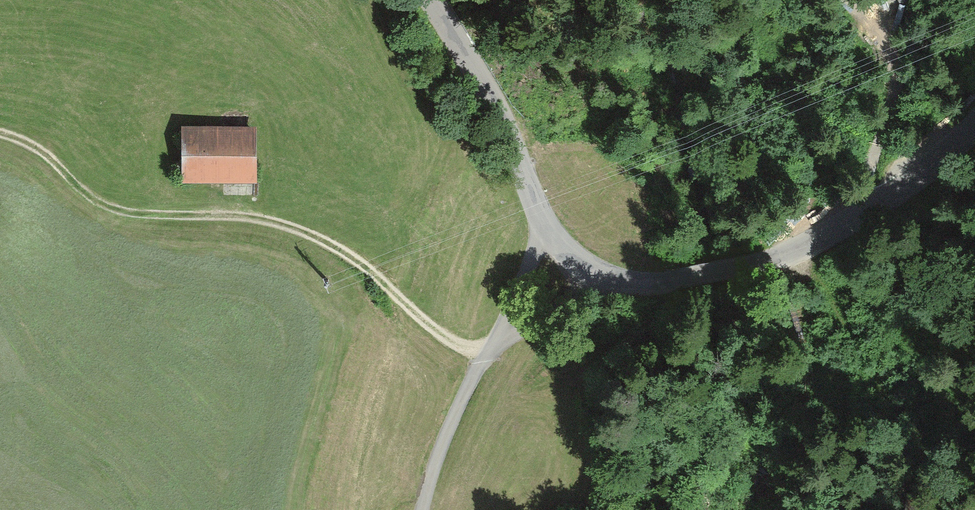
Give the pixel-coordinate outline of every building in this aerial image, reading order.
[(260,127),(185,123),(183,181),(257,184),(260,127)]
